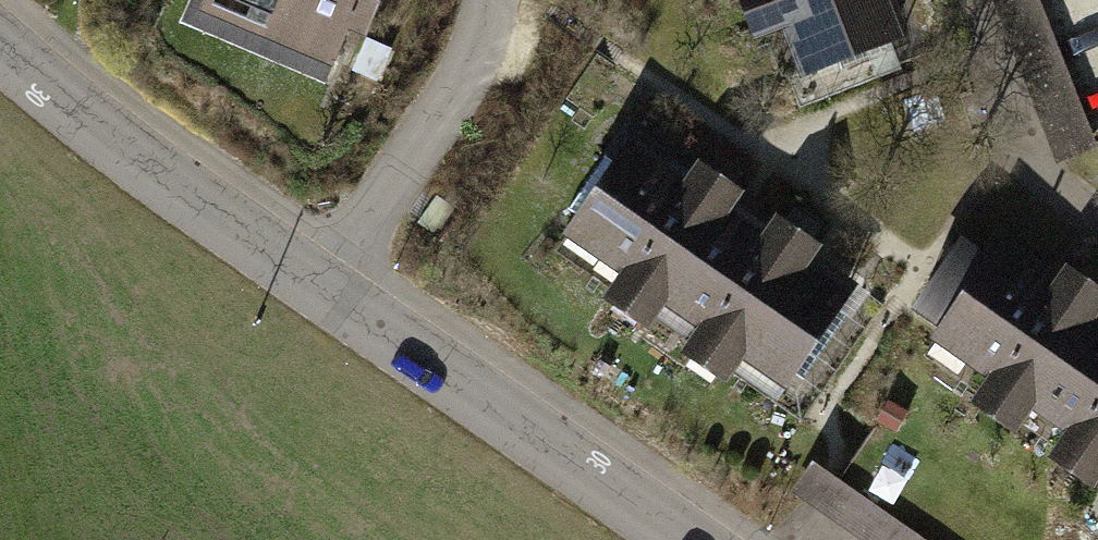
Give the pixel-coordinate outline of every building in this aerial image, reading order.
[(206,20),(347,80),(380,0),(214,0),(206,20)] [(766,28),(843,0),(756,0),(766,28)] [(799,119),(926,73),(899,0),(843,0),(766,28),(799,119)] [(1002,111),(1074,88),(1046,0),(966,0),(1002,111)] [(569,245),(640,296),(710,199),(638,148),(569,245)] [(640,296),(711,347),(781,250),(710,199),(640,296)] [(936,351),(1006,404),(1086,301),(1016,247),(936,351)] [(711,347),(783,398),(853,301),(781,250),(711,347)] [(1075,457),(1097,427),(1097,310),(1086,301),(1006,404),(1075,457)] [(1097,475),(1097,427),(1075,457),(1097,475)]
